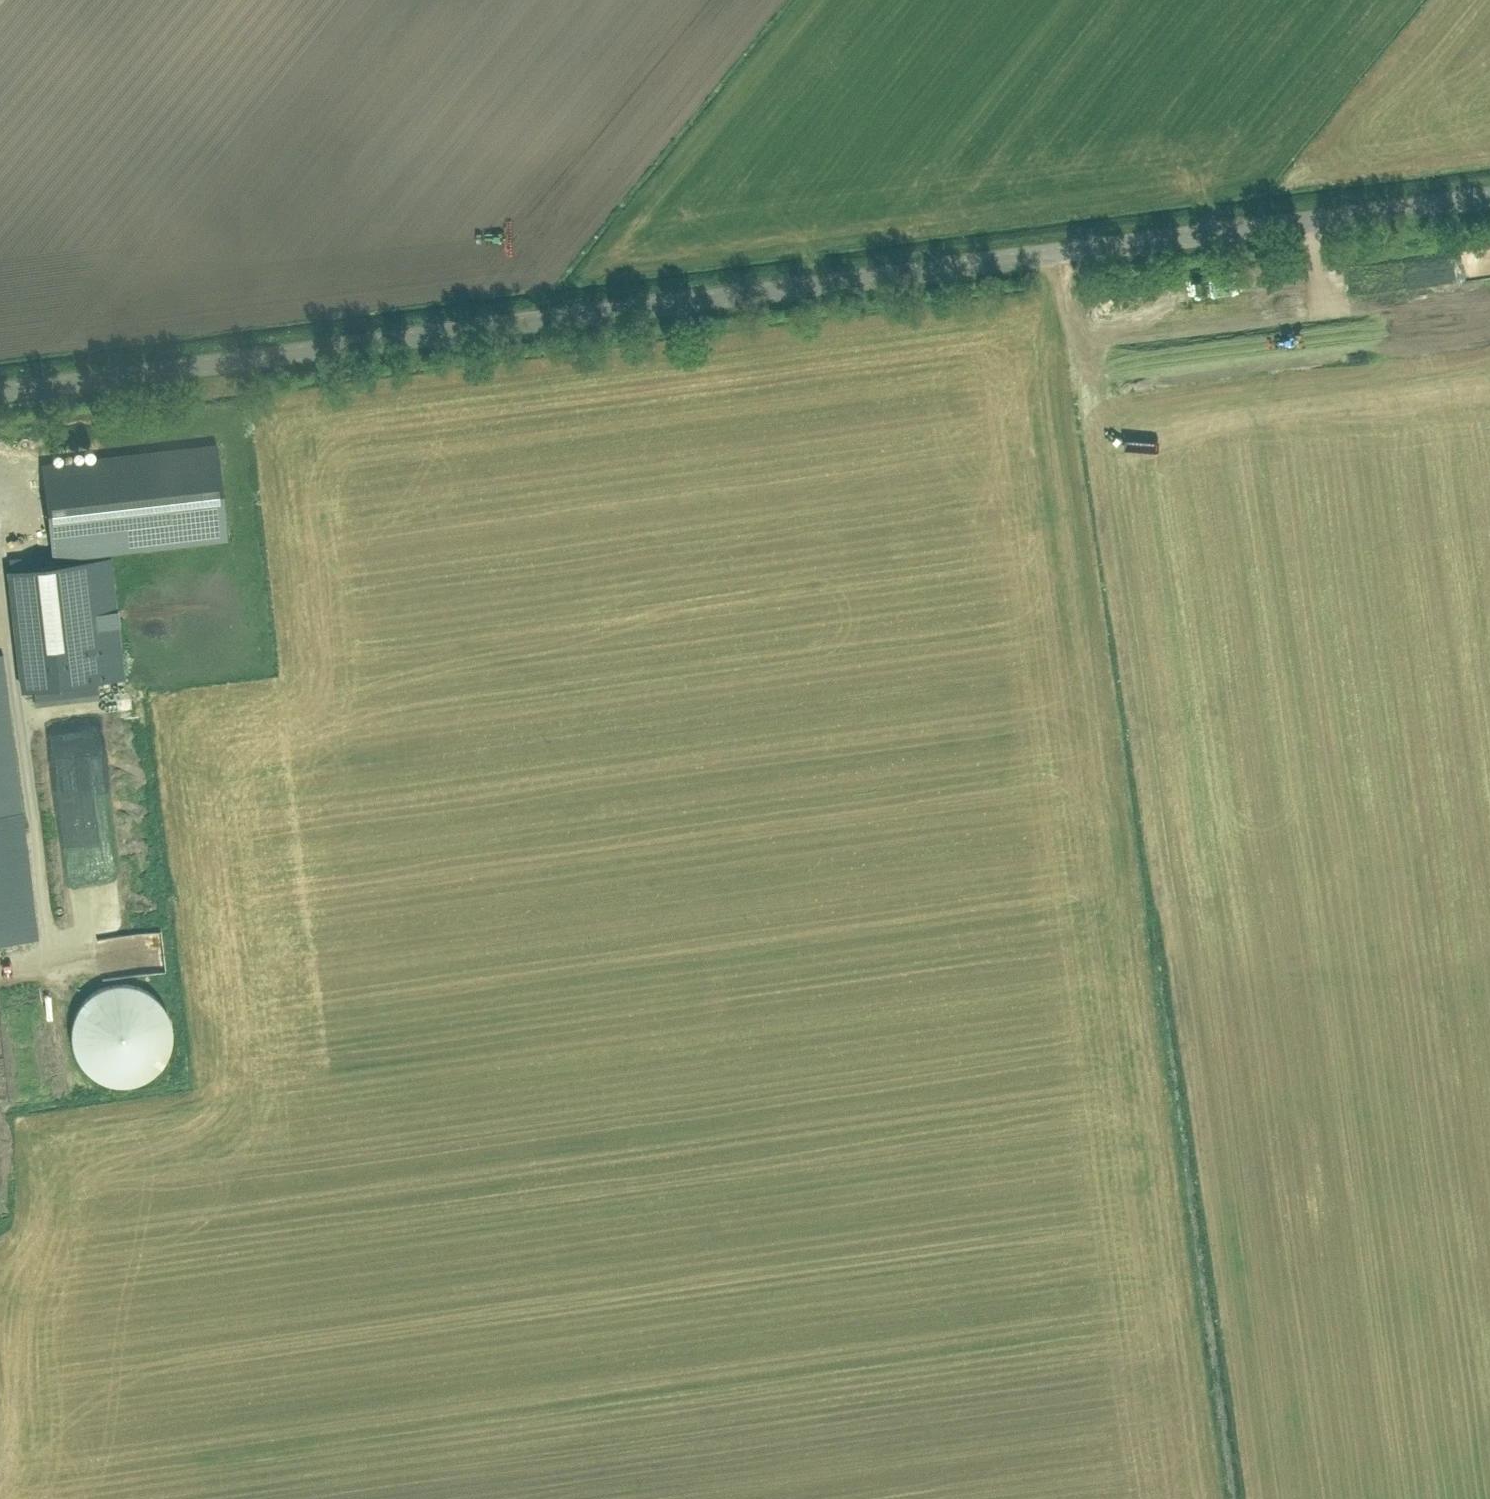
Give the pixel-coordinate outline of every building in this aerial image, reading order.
[(228,541),(216,445),(41,467),(53,563),(228,541)] [(124,679),(110,562),(10,573),(24,691),(124,679)] [(36,937),(2,655),(0,655),(0,941),(36,937)]
